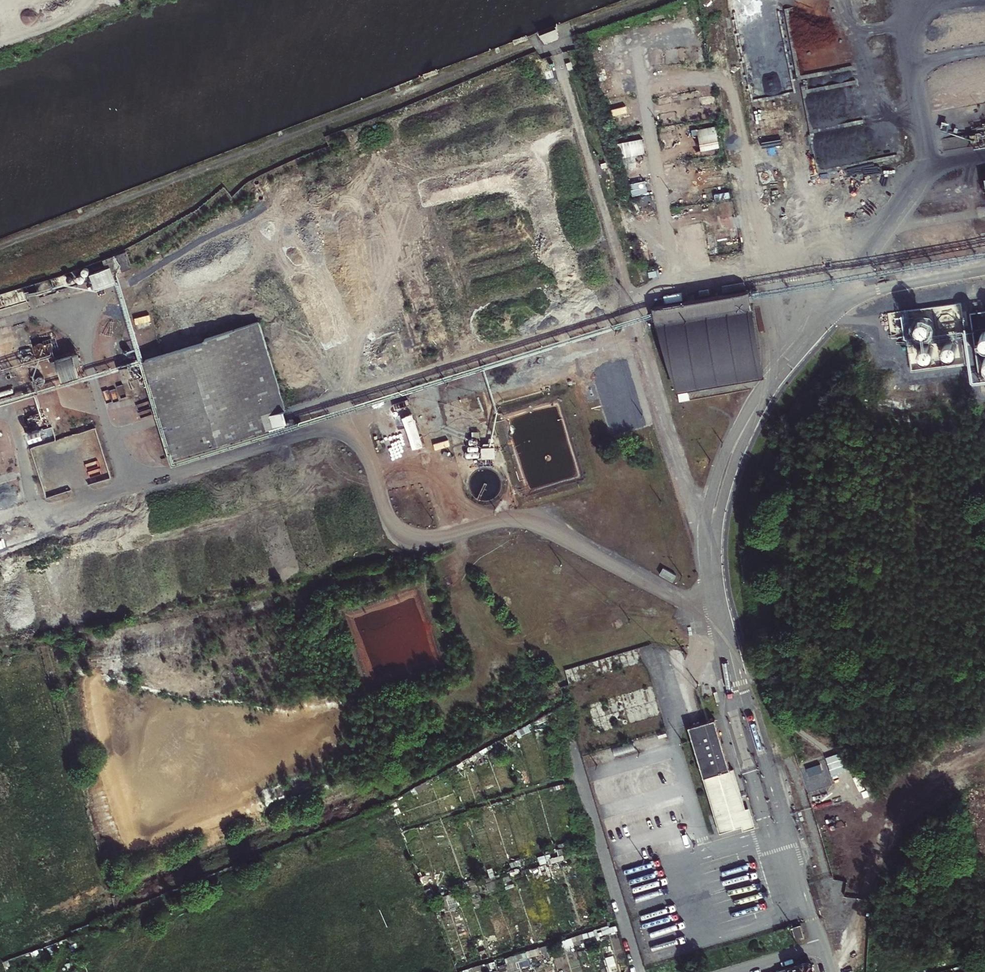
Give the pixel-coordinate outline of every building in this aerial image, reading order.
[(698,387),(760,376),(747,297),(746,293),(654,308),(656,314),(683,406),(700,401),(698,387)] [(284,403),(273,367),(259,321),(244,326),(235,329),(204,338),(143,356),(177,458),(290,424),(284,403)] [(79,354),(61,359),(67,381),(86,376),(79,354)] [(273,367),(284,403),(291,401),(280,364),(273,367)] [(488,500),(493,498),(496,495),(499,491),(500,486),(500,481),(498,476),(494,473),(490,470),(485,470),(480,471),(475,474),(472,478),(470,483),(470,487),(472,492),(475,496),(479,498),(483,500),(488,500)] [(734,771),(719,722),(692,729),(724,835),(745,829),(747,832),(759,829),(755,817),(751,818),(736,771),(734,771)] [(825,820),(817,822),(821,835),(828,833),(825,820)] [(793,927),(796,938),(804,936),(801,924),(793,927)] [(772,971),(814,971),(812,963),(806,962),(772,971)]
